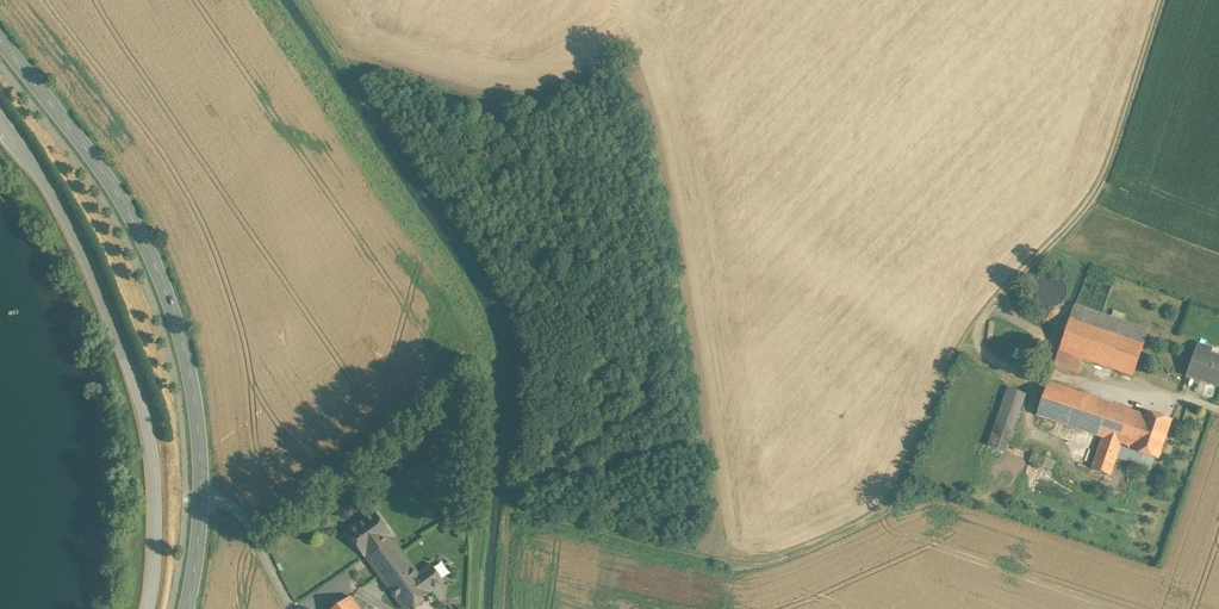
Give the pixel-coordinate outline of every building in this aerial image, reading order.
[(1066,297),(1067,290),(1066,283),(1062,278),(1057,274),(1050,273),(1043,274),(1038,278),(1034,284),(1033,290),(1034,297),(1038,303),(1044,306),(1050,307),(1057,306),(1063,302),(1066,297)] [(1149,329),(1075,304),(1070,318),(1145,343),(1149,329)] [(1122,319),(1124,314),(1112,310),(1110,315),(1122,319)] [(1145,343),(1070,318),(1059,350),(1084,359),(1133,376),(1145,343)] [(1198,343),(1187,374),(1218,385),(1218,358),(1210,355),(1212,348),(1198,343)] [(1084,359),(1059,350),(1054,364),(1079,373),(1084,359)] [(1136,412),(1048,382),(1037,416),(1102,438),(1121,444),(1124,445),(1136,412)] [(1009,388),(988,445),(1006,452),(1026,394),(1009,388)] [(1172,420),(1146,412),(1145,415),(1136,412),(1124,445),(1133,448),(1132,451),(1158,459),(1172,420)] [(1121,444),(1102,438),(1092,469),(1110,476),(1121,444)] [(1051,467),(1053,458),(1029,454),(1028,463),(1051,467)] [(1137,457),(1127,454),(1120,472),(1130,476),(1137,457)] [(391,536),(392,535),(375,512),(347,532),(364,555),(365,554),(405,608),(407,608),(431,592),(431,591),(443,582),(431,566),(419,575),(391,536)] [(351,597),(334,608),(359,608),(351,597)]
